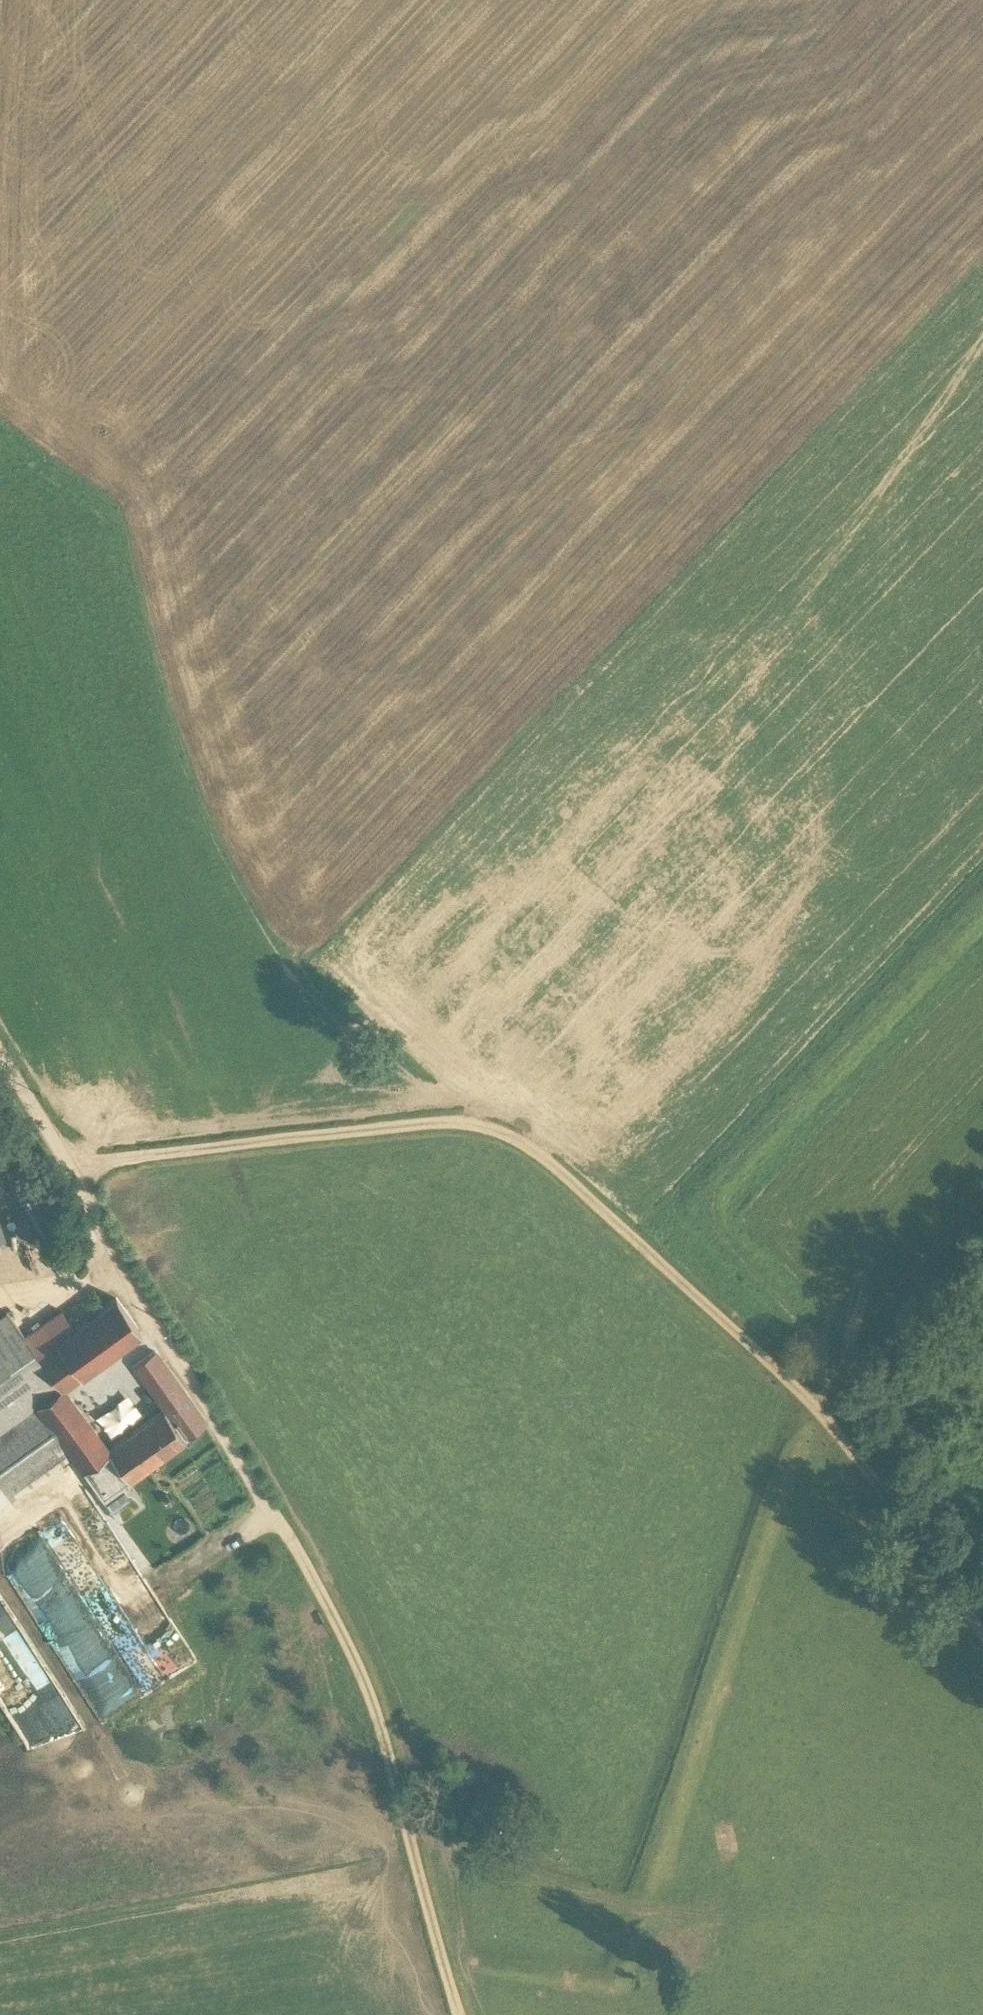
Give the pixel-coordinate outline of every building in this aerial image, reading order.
[(129,1361),(158,1404),(107,1441),(65,1383),(139,1327),(114,1292),(71,1320),(58,1304),(20,1328),(2,1304),(0,1306),(0,1500),(58,1459),(68,1472),(72,1471),(76,1476),(79,1476),(86,1472),(102,1492),(183,1434),(204,1419),(151,1343),(129,1361)]
